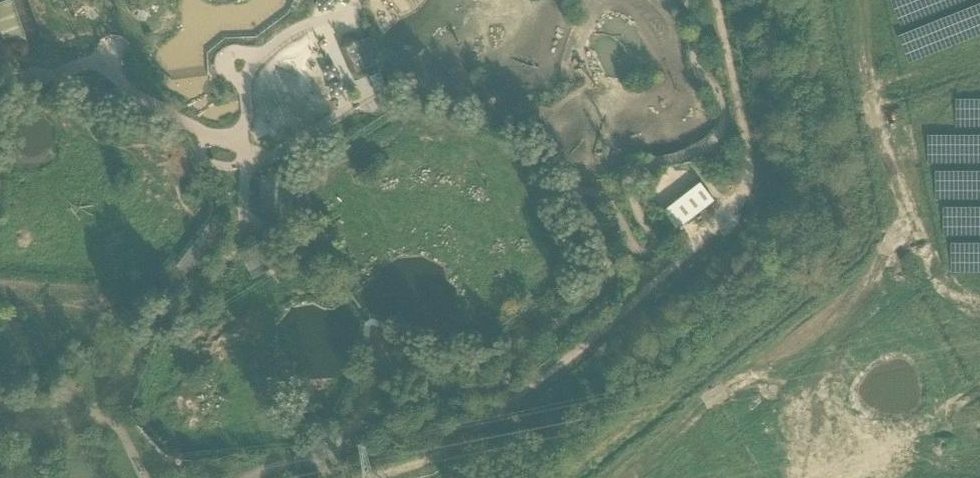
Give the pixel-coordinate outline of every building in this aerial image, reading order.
[(27,41),(14,0),(5,0),(0,1),(0,29),(6,48),(9,47),(27,41)] [(387,16),(407,14),(405,0),(385,0),(387,16)] [(701,182),(662,213),(676,232),(680,229),(716,201),(701,182)] [(233,232),(215,217),(176,266),(195,281),(233,232)]
